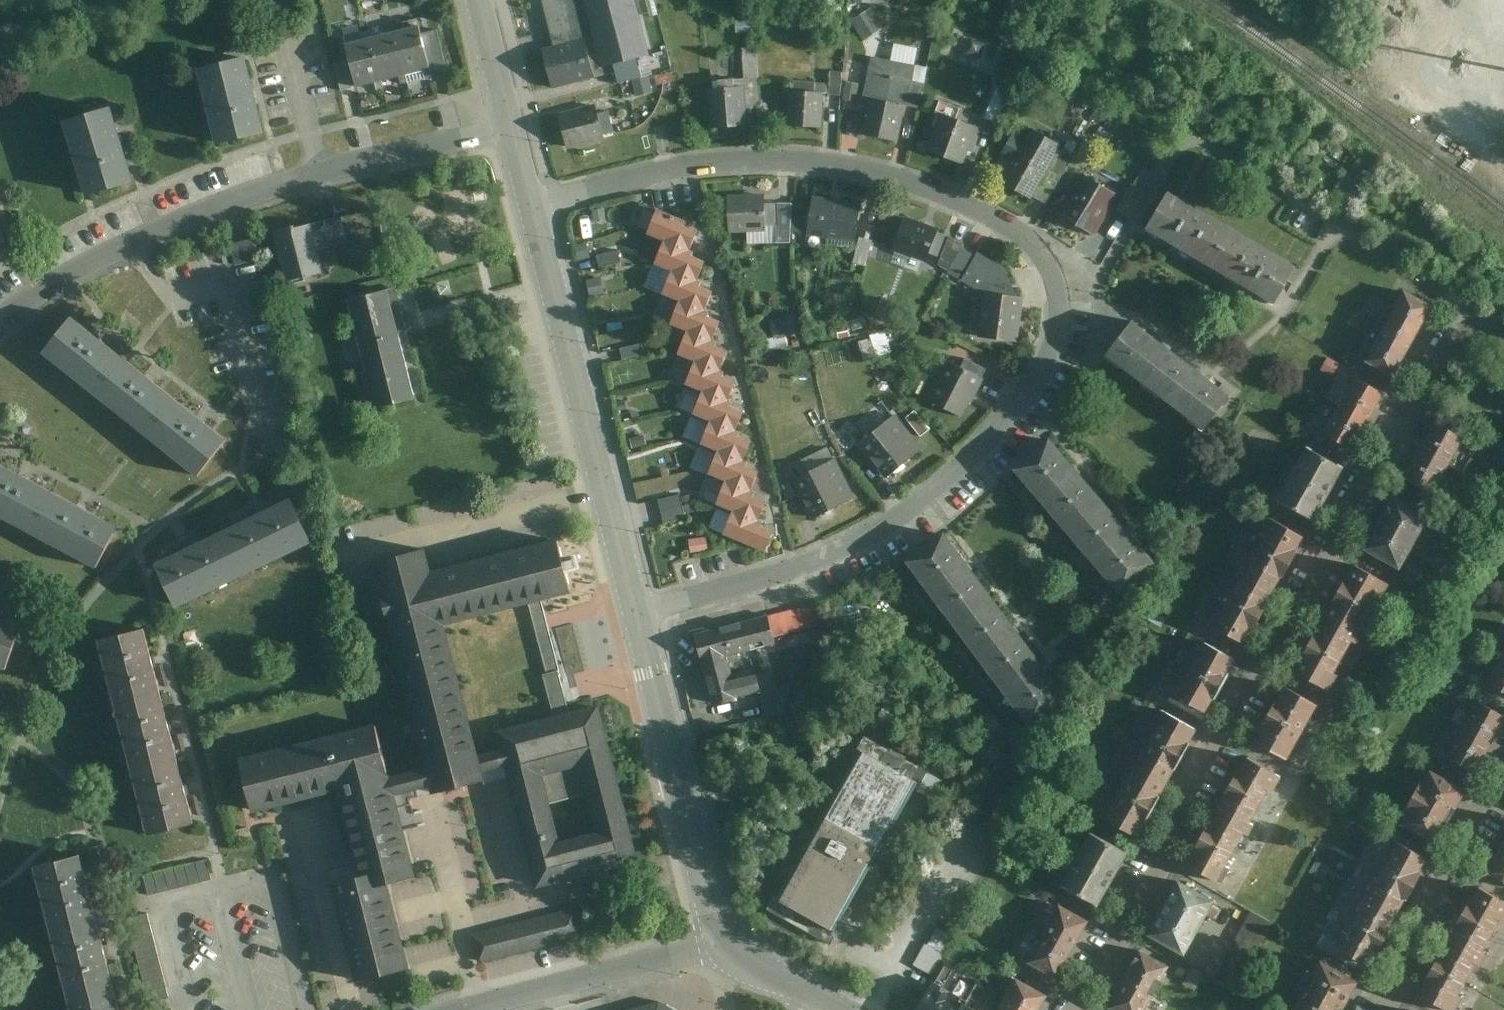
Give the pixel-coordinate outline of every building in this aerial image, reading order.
[(552,43),(542,45),(552,86),(601,73),(599,65),(648,53),(636,0),(542,0),(552,43)] [(867,40),(887,26),(874,6),(854,20),(867,40)] [(411,28),(395,32),(405,70),(408,82),(426,78),(423,66),(430,64),(422,34),(418,18),(409,20),(411,28)] [(387,34),(371,38),(381,77),(398,72),(405,70),(395,32),(394,24),(385,26),(387,34)] [(363,40),(346,44),(356,83),(375,78),(381,77),(371,38),(369,30),(361,32),(363,40)] [(759,75),(756,45),(743,46),(745,77),(759,75)] [(915,63),(872,55),(863,97),(868,98),(861,133),(898,142),(907,103),(912,80),(915,63)] [(246,58),(199,69),(218,142),(264,130),(246,58)] [(846,96),(859,99),(868,62),(855,59),(846,96)] [(841,94),(842,70),(831,69),(829,93),(841,94)] [(787,125),(822,126),(824,91),(814,90),(815,80),(793,79),(793,89),(788,89),(787,125)] [(924,82),(912,80),(907,103),(919,105),(924,82)] [(745,85),(707,86),(710,125),(748,124),(745,85)] [(606,103),(561,114),(568,146),(604,137),(603,134),(613,132),(606,103)] [(111,107),(67,121),(89,193),(134,179),(111,107)] [(943,111),(929,150),(960,162),(966,147),(972,150),(981,126),(943,111)] [(1030,129),(1002,180),(1031,197),(1060,146),(1030,129)] [(1063,174),(1074,155),(1064,150),(1053,169),(1063,174)] [(1084,172),(1060,214),(1095,234),(1119,192),(1084,172)] [(1130,216),(1145,190),(1132,183),(1118,209),(1130,216)] [(1140,227),(1207,265),(1229,229),(1160,191),(1140,227)] [(764,192),(728,193),(729,230),(766,229),(766,224),(778,223),(777,201),(764,201),(764,192)] [(861,204),(812,197),(807,234),(855,240),(861,204)] [(658,214),(649,234),(666,241),(665,243),(688,253),(698,230),(682,223),(684,219),(660,209),(658,214)] [(937,230),(905,218),(893,248),(926,260),(937,230)] [(322,272),(310,222),(270,231),(283,281),(322,272)] [(1276,304),(1297,267),(1229,229),(1207,265),(1276,304)] [(253,236),(228,242),(234,265),(259,259),(253,236)] [(939,264),(949,269),(962,246),(963,245),(949,237),(939,264)] [(665,243),(657,263),(675,270),(674,273),(697,283),(706,260),(688,253),(665,243)] [(962,279),(976,254),(962,246),(949,269),(948,271),(962,279)] [(979,335),(1016,339),(1021,295),(1017,295),(1007,267),(978,251),(976,254),(962,279),(974,286),(973,296),(983,297),(979,335)] [(674,273),(666,293),(683,300),(682,303),(704,312),(713,290),(697,283),(674,273)] [(384,289),(344,298),(363,371),(352,374),(362,411),(411,400),(384,289)] [(1411,340),(1431,305),(1402,289),(1382,323),(1411,340)] [(682,303),(674,321),(691,328),(714,338),(721,320),(704,312),(682,303)] [(73,315),(44,352),(95,393),(125,355),(73,315)] [(1108,354),(1155,391),(1181,357),(1133,321),(1108,354)] [(1392,374),(1411,340),(1382,323),(1363,357),(1392,374)] [(689,334),(681,353),(697,360),(696,364),(718,373),(728,349),(712,342),(714,338),(691,328),(689,334)] [(125,355),(95,393),(147,434),(177,396),(125,355)] [(1205,429),(1230,395),(1181,357),(1155,391),(1205,429)] [(932,398),(963,415),(983,377),(952,361),(932,398)] [(696,364),(688,383),(704,390),(703,393),(726,404),(736,381),(718,373),(696,364)] [(1335,402),(1367,419),(1382,391),(1351,374),(1335,402)] [(703,393),(695,413),(712,419),(710,423),(734,432),(743,410),(726,404),(703,393)] [(177,396),(147,434),(199,475),(222,446),(229,437),(177,396)] [(1367,419),(1335,402),(1320,430),(1351,447),(1367,419)] [(856,442),(884,479),(919,452),(891,415),(856,442)] [(1430,421),(1415,451),(1446,467),(1462,438),(1430,421)] [(710,423),(702,444),(719,451),(718,453),(741,463),(751,439),(734,432),(710,423)] [(1101,500),(1049,440),(1012,472),(1064,532),(1101,500)] [(1314,518),(1343,466),(1312,448),(1283,501),(1314,518)] [(1415,451),(1400,480),(1431,496),(1446,467),(1415,451)] [(718,453),(709,473),(727,481),(725,484),(748,493),(758,470),(741,463),(718,453)] [(792,476),(813,520),(855,500),(834,456),(792,476)] [(38,535),(60,494),(0,462),(0,515),(38,535)] [(725,484),(717,504),(733,510),(731,514),(755,524),(765,500),(748,493),(725,484)] [(666,520),(688,514),(683,492),(661,497),(666,520)] [(120,526),(60,494),(38,535),(98,567),(120,526)] [(1154,562),(1101,500),(1064,532),(1117,594),(1154,562)] [(240,575),(310,540),(290,501),(220,535),(240,575)] [(1391,504),(1364,552),(1391,567),(1418,519),(1391,504)] [(731,514),(723,534),(764,550),(773,531),(755,524),(731,514)] [(1284,570),(1302,535),(1267,516),(1248,552),(1284,570)] [(992,598),(944,534),(903,564),(951,628),(992,598)] [(172,608),(240,575),(220,535),(152,569),(172,608)] [(570,714),(554,718),(500,731),(505,750),(478,757),(444,622),(528,600),(542,597),(572,589),(559,540),(431,572),(425,548),(376,560),(429,770),(390,779),(377,725),(240,760),(253,809),(339,787),(361,875),(334,881),(359,980),(409,966),(388,882),(415,875),(398,808),(412,805),(411,799),(420,797),(418,787),(433,784),(435,791),(484,779),(481,768),(508,762),(539,884),(637,859),(598,707),(570,714)] [(1265,606),(1284,570),(1248,552),(1229,587),(1265,606)] [(1352,566),(1332,602),(1361,619),(1382,583),(1352,566)] [(1246,641),(1265,606),(1229,587),(1211,622),(1246,641)] [(560,669),(542,597),(528,600),(547,672),(543,673),(554,718),(570,714),(559,669),(560,669)] [(1038,660),(992,598),(951,628),(997,690),(1038,660)] [(825,600),(768,614),(774,637),(831,623),(825,600)] [(1332,602),(1312,638),(1341,655),(1361,619),(1332,602)] [(774,637),(768,614),(694,633),(702,666),(727,660),(726,656),(776,644),(774,637)] [(0,618),(0,669),(6,672),(23,627),(0,618)] [(108,707),(160,693),(143,628),(91,642),(108,707)] [(1312,638),(1291,674),(1321,690),(1341,655),(1312,638)] [(1221,685),(1235,658),(1203,642),(1189,670),(1221,685)] [(1502,654),(1486,683),(1503,693),(1503,655),(1502,654)] [(727,660),(702,666),(712,704),(761,692),(756,674),(732,680),(727,660)] [(1038,660),(997,690),(1025,727),(1065,697),(1038,660)] [(1207,714),(1221,685),(1189,670),(1175,698),(1207,714)] [(1297,733),(1314,706),(1286,689),(1270,716),(1297,733)] [(108,707),(125,771),(177,757),(160,693),(108,707)] [(1503,719),(1503,714),(1477,699),(1460,728),(1489,745),(1503,719)] [(1175,764),(1196,728),(1160,708),(1140,744),(1175,764)] [(1281,760),(1297,733),(1270,716),(1253,743),(1281,760)] [(1473,774),(1489,745),(1460,728),(1443,757),(1473,774)] [(1154,801),(1175,764),(1140,744),(1119,781),(1154,801)] [(919,784),(861,752),(777,902),(835,934),(919,784)] [(195,822),(177,757),(125,771),(142,835),(195,822)] [(1256,814),(1277,779),(1245,760),(1224,795),(1256,814)] [(1400,821),(1433,841),(1462,793),(1428,774),(1400,821)] [(1133,838),(1154,801),(1119,781),(1098,817),(1133,838)] [(1235,849),(1256,814),(1224,795),(1203,829),(1235,849)] [(1214,883),(1235,849),(1203,829),(1182,864),(1214,883)] [(1097,904),(1125,852),(1089,832),(1061,884),(1097,904)] [(1409,895),(1428,859),(1395,841),(1376,877),(1409,895)] [(1487,878),(1503,887),(1503,846),(1487,878)] [(97,919),(80,854),(25,869),(42,934),(97,919)] [(206,860),(142,877),(147,897),(211,880),(206,860)] [(1390,931),(1409,895),(1376,877),(1357,914),(1390,931)] [(1186,951),(1213,901),(1177,881),(1149,932),(1186,951)] [(1503,921),(1503,902),(1476,887),(1457,924),(1493,943),(1503,921)] [(1072,949),(1088,921),(1057,904),(1042,933),(1072,949)] [(575,909),(475,934),(482,960),(582,935),(575,909)] [(147,997),(166,992),(145,910),(127,915),(147,997)] [(1370,967),(1390,931),(1357,914),(1337,950),(1370,967)] [(97,919),(42,934),(60,999),(115,984),(97,919)] [(1473,980),(1493,943),(1457,924),(1437,962),(1473,980)] [(1057,978),(1072,949),(1042,933),(1026,962),(1057,978)] [(925,943),(913,965),(932,976),(944,954),(925,943)] [(1168,965),(1140,950),(1122,982),(1151,997),(1168,965)] [(1358,981),(1320,961),(1293,1009),(1342,1009),(1358,981)] [(1473,980),(1437,962),(1418,999),(1439,1009),(1458,1009),(1473,980)] [(930,982),(913,1009),(944,1009),(952,996),(930,982)] [(1151,997),(1122,982),(1107,1009),(1144,1009),(1151,997)] [(1000,1009),(1042,1009),(1047,1001),(1015,983),(1000,1009)] [(115,984),(60,999),(63,1009),(122,1009),(115,984)] [(952,996),(944,1009),(974,1009),(975,1009),(952,996)]
